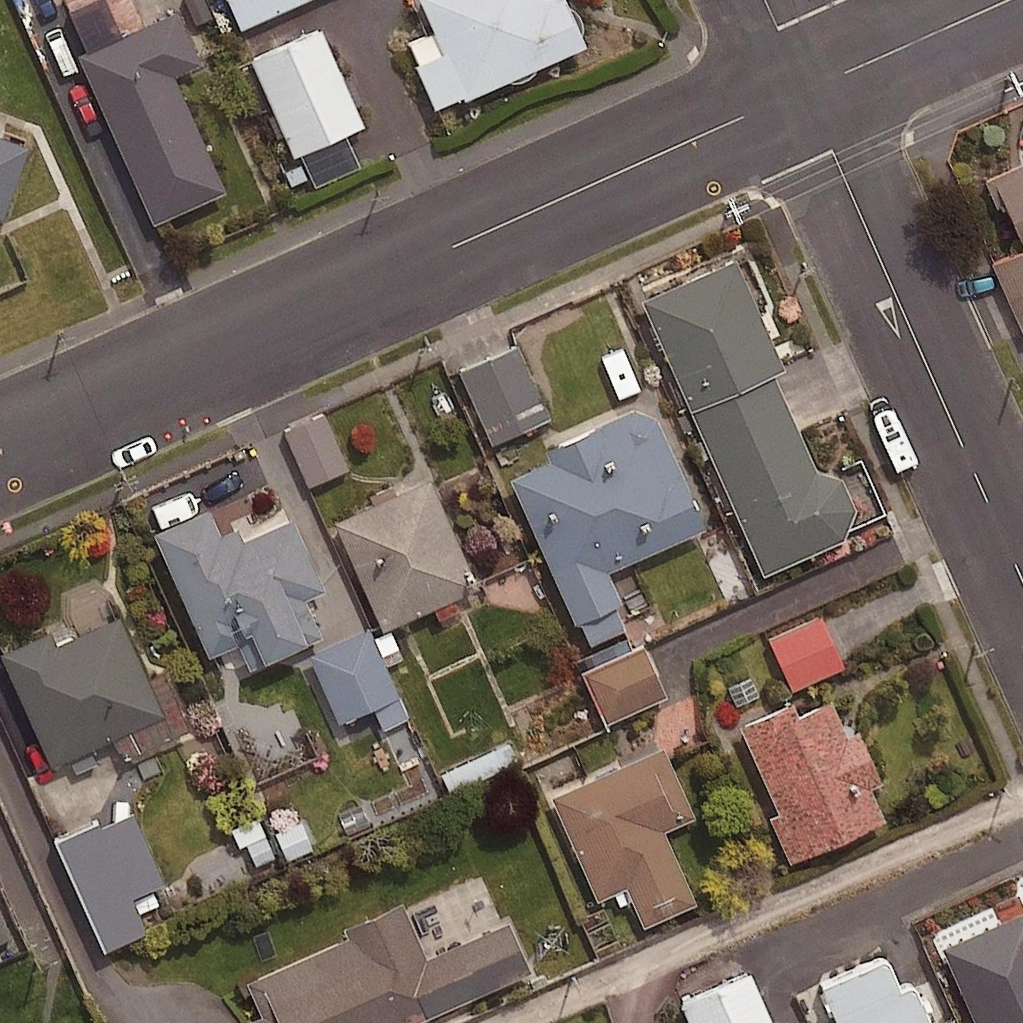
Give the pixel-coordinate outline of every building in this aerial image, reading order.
[(241,23),(294,0),(230,0),(241,23)] [(569,0),(423,0),(435,26),(407,38),(435,102),(586,38),(569,0)] [(175,2),(76,47),(153,218),(225,186),(173,68),(199,56),(175,2)] [(322,23),(250,54),(293,152),(365,120),(322,23)] [(0,129),(0,214),(2,215),(30,140),(0,129)] [(989,179),(1019,249),(1022,247),(1022,165),(989,179)] [(736,252),(642,293),(691,404),(774,368),(785,363),(736,252)] [(547,414),(514,343),(461,367),(493,439),(547,414)] [(817,465),(774,368),(691,404),(764,569),(844,534),(856,502),(843,474),(817,465)] [(632,402),(544,440),(550,453),(510,470),(573,615),(621,594),(607,563),(706,520),(657,409),(632,402)] [(346,465),(323,412),(286,428),(309,482),(346,465)] [(430,471),(333,514),(378,617),(476,575),(430,471)] [(209,502),(154,526),(208,649),(239,635),(250,660),(321,629),(304,591),(324,582),(292,510),(243,532),(238,520),(220,528),(209,502)] [(51,624),(1,646),(49,758),(165,708),(121,609),(56,637),(51,624)] [(846,660),(824,611),(770,634),(792,684),(846,660)] [(339,717),(371,703),(383,729),(410,717),(391,664),(404,658),(390,627),(377,633),(373,623),(309,652),(339,717)] [(665,692),(643,643),(585,669),(607,717),(665,692)] [(792,698),(741,720),(799,853),(888,815),(874,782),(885,777),(861,723),(848,728),(832,691),(796,706),(792,698)] [(511,738),(437,767),(445,789),(520,760),(511,738)] [(664,740),(550,790),(597,895),(627,882),(644,920),(696,897),(664,826),(696,812),(664,740)] [(161,876),(130,802),(53,835),(100,944),(145,925),(130,889),(161,876)] [(298,815),(243,835),(254,864),(308,844),(298,815)] [(247,976),(262,1010),(253,1014),(257,1022),(401,1022),(531,966),(509,916),(427,952),(403,896),(344,922),(348,932),(247,976)] [(941,942),(977,1022),(1022,1022),(1022,906),(941,942)] [(0,914),(0,938),(9,934),(0,914)] [(822,987),(837,1022),(931,1022),(913,983),(900,989),(887,959),(822,987)] [(679,996),(690,1022),(776,1022),(751,965),(679,996)]
